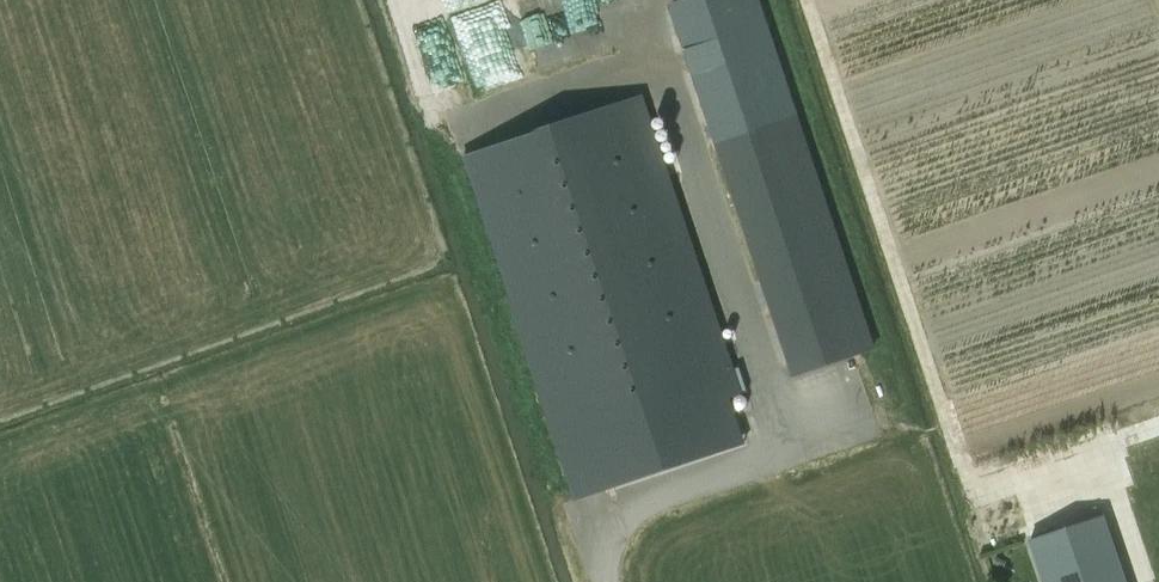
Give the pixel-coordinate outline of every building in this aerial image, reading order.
[(630,101),(463,156),(577,499),(707,455),(715,452),(722,446),(728,439),(732,431),(734,422),(734,413),(729,397),(747,391),(739,366),(720,372),(630,101)] [(795,117),(718,143),(795,375),(873,349),(795,117)] [(1105,516),(1031,540),(1045,581),(1127,581),(1105,516)]
